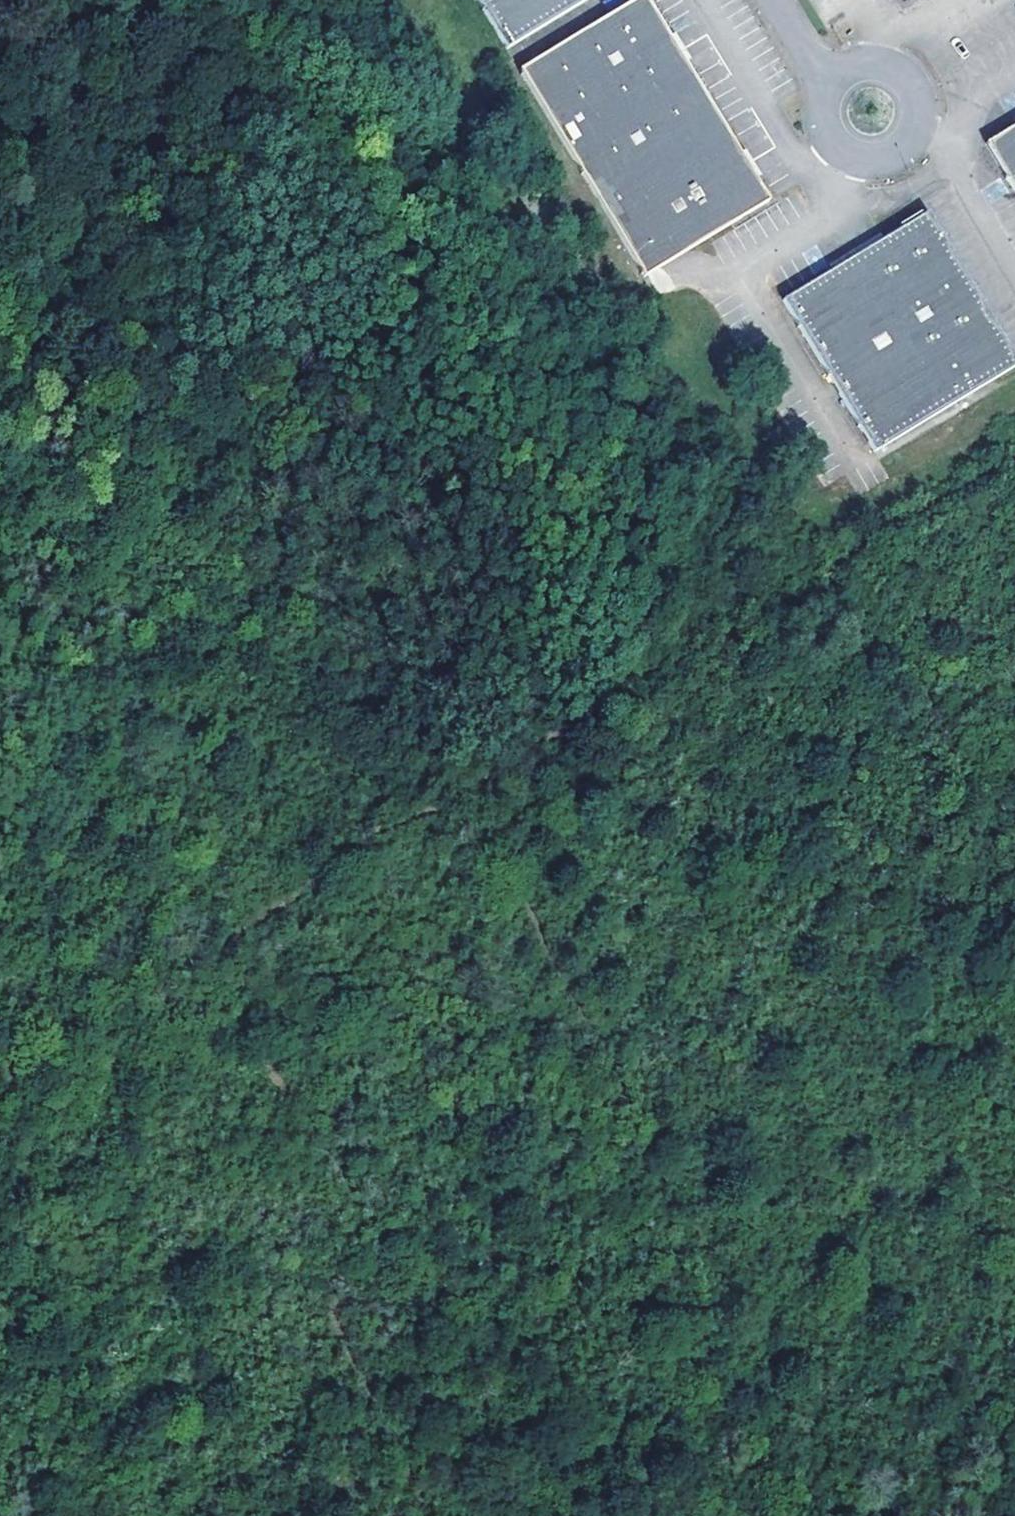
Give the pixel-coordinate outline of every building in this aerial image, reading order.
[(511,43),(582,0),(483,0),(487,7),(511,43)] [(774,198),(762,178),(754,164),(745,149),(732,130),(690,61),(681,46),(675,35),(653,0),(634,0),(525,67),(605,204),(648,274),(774,198)] [(686,28),(675,35),(681,46),(690,61),(702,55),(686,28)] [(1014,123),(1014,119),(986,135),(1004,167),(1014,123)] [(1004,167),(1014,185),(1014,123),(1004,167)] [(756,143),(745,149),(754,164),(762,178),(772,169),(756,143)] [(1014,361),(1014,351),(927,205),(872,239),(780,294),(875,446),(1014,361)]
